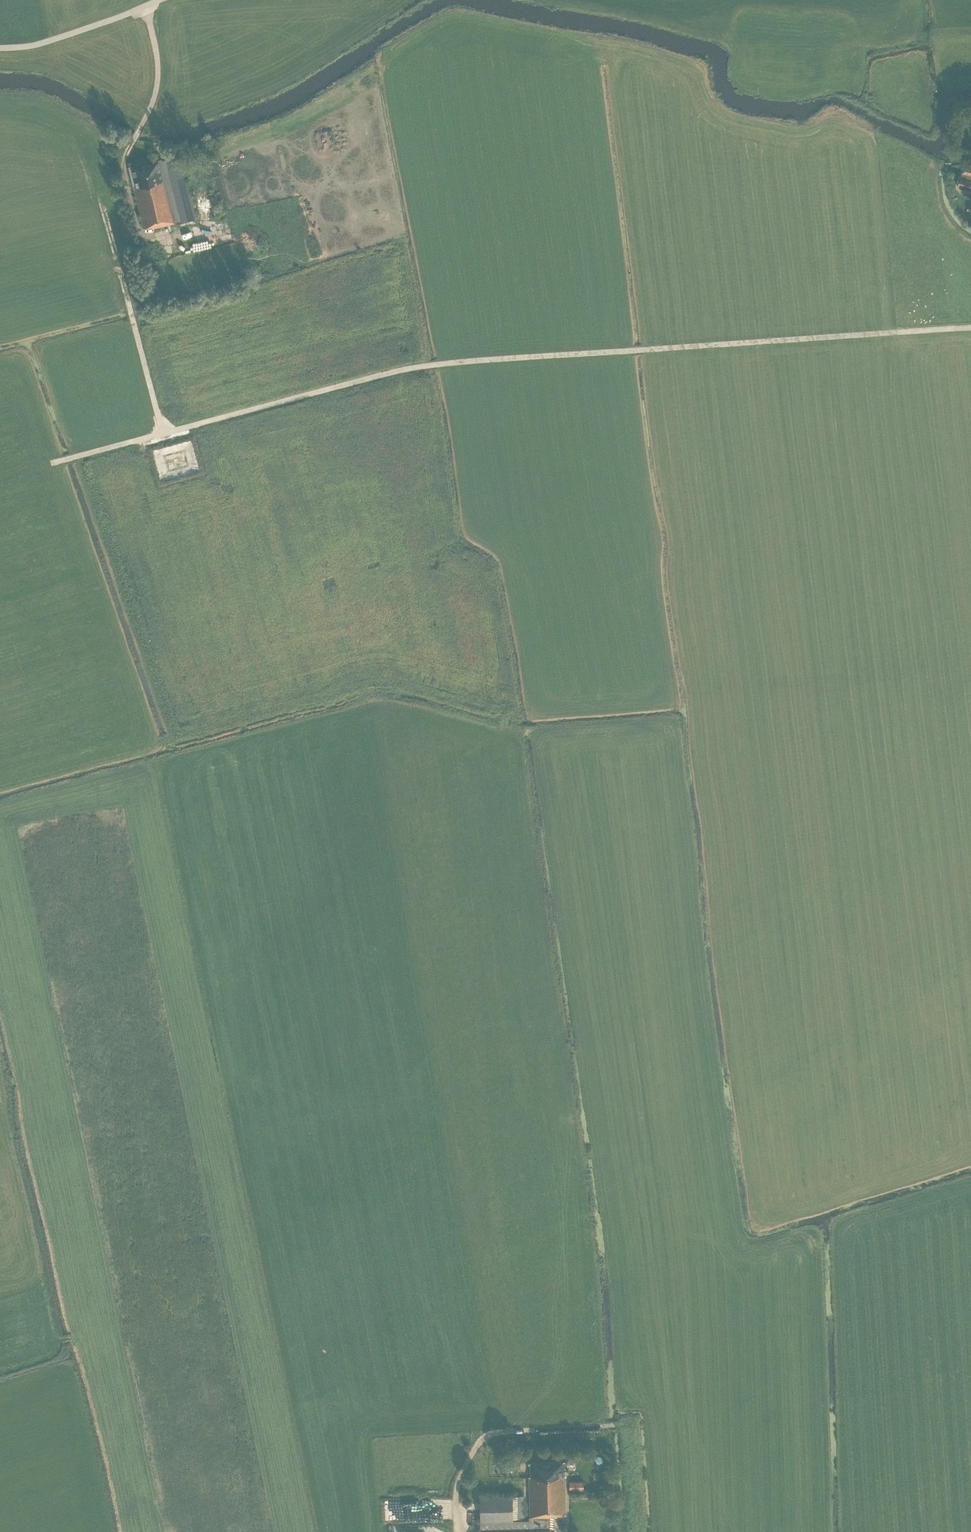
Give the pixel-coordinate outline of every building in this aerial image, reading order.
[(153,227),(196,217),(181,154),(128,167),(133,187),(143,228),(152,225),(153,227)] [(965,164),(963,172),(962,176),(970,178),(970,165),(965,164)] [(480,1520),(481,1531),(550,1531),(549,1517),(556,1517),(556,1515),(565,1515),(564,1462),(529,1463),(530,1517),(529,1517),(529,1519),(524,1519),(524,1495),(513,1495),(479,1496),(480,1520)]
